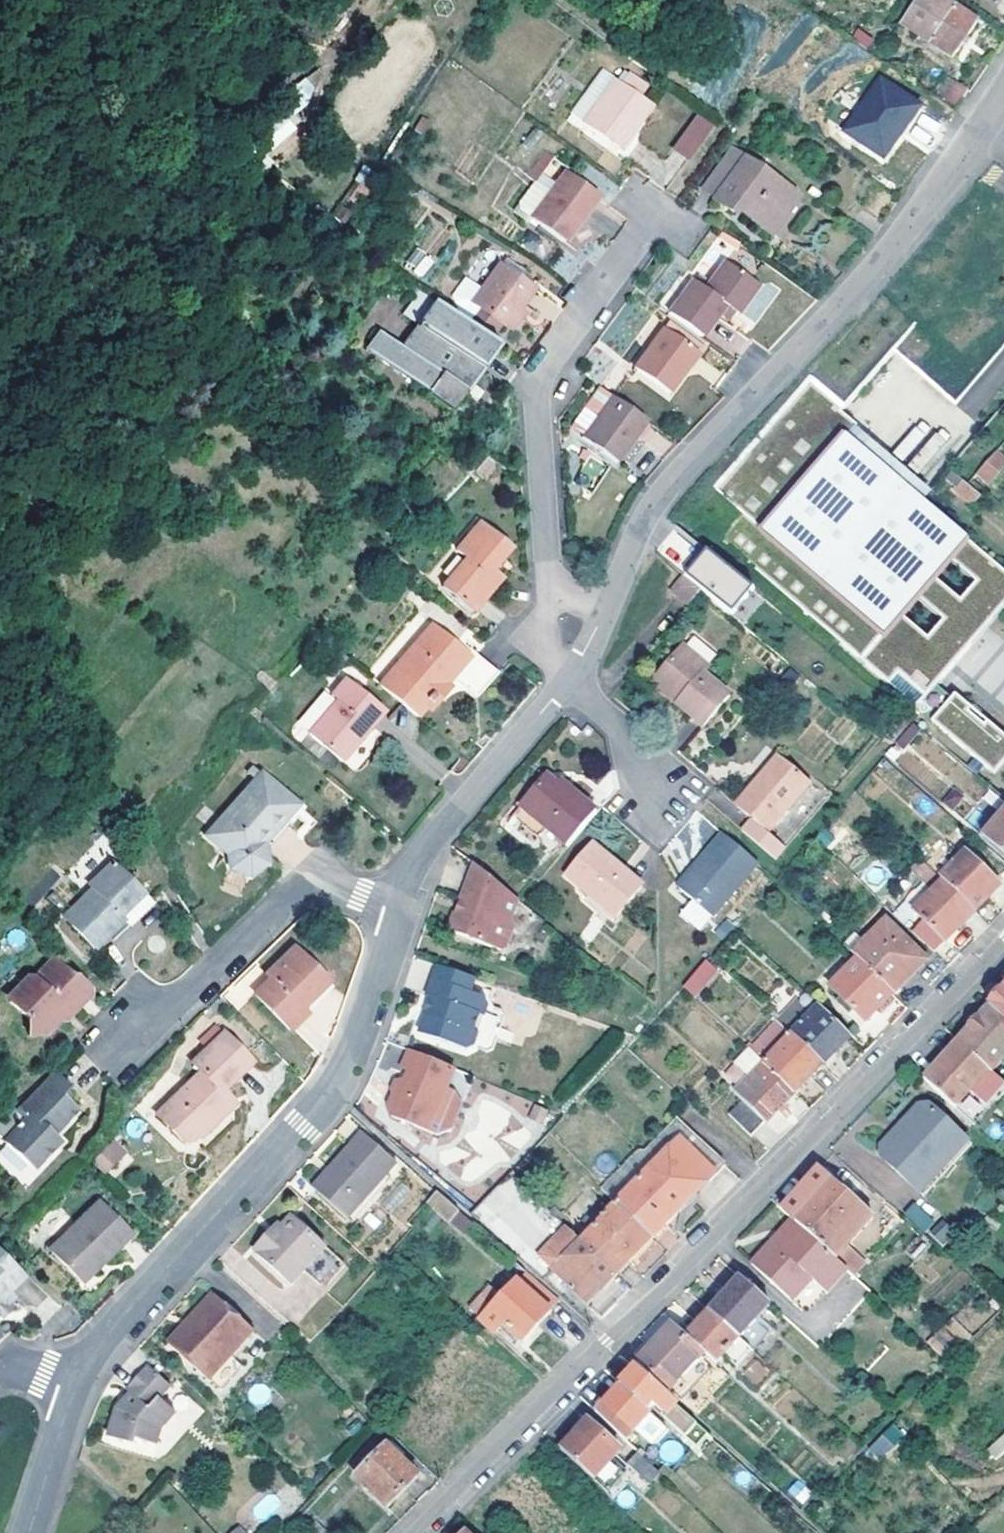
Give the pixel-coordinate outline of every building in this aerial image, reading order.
[(915,23),(925,31),(921,37),(950,58),(975,24),(946,3),(941,0),(920,0),(907,17),(915,23)] [(921,37),(925,31),(915,23),(907,17),(902,23),(911,30),(921,37)] [(945,75),(933,94),(954,110),(967,92),(945,75)] [(919,107),(878,78),(840,132),(881,160),(898,136),(893,133),(900,123),(905,126),(919,107)] [(649,105),(615,80),(584,124),(615,149),(649,105)] [(674,151),(688,161),(712,129),(698,119),(674,151)] [(898,136),(905,126),(900,123),(893,133),(898,136)] [(796,201),(732,152),(705,190),(717,198),(715,200),(731,213),(734,209),(770,237),(796,201)] [(521,214),(529,220),(562,243),(597,198),(564,173),(550,193),(542,186),(538,191),(535,188),(520,207),(521,214)] [(419,278),(434,261),(418,248),(403,265),(419,278)] [(694,281),(669,315),(701,338),(717,315),(724,306),(733,312),(737,314),(758,287),(726,262),(705,290),(694,281)] [(538,290),(504,263),(474,300),(480,305),(507,326),(538,290)] [(764,280),(741,312),(755,322),(778,291),(764,280)] [(475,374),(496,346),(494,344),(488,340),(466,323),(460,319),(455,320),(418,292),(401,316),(416,328),(398,350),(380,337),(366,356),(440,409),(453,393),(470,370),(475,374)] [(466,323),(488,340),(501,321),(480,305),(466,323)] [(725,323),(733,312),(724,306),(717,315),(725,323)] [(663,329),(698,355),(702,350),(667,324),(663,329)] [(669,395),(698,355),(663,329),(634,369),(669,395)] [(459,396),(475,374),(470,370),(453,393),(459,396)] [(839,411),(805,382),(710,492),(725,504),(704,529),(989,775),(1003,758),(1003,746),(935,687),(932,691),(926,687),(935,676),(949,660),(928,641),(901,618),(917,600),(944,623),(960,603),(934,580),(950,562),(976,585),(993,566),(921,502),(829,423),(839,411)] [(597,415),(582,437),(615,463),(647,422),(611,395),(598,386),(585,406),(597,415)] [(974,475),(990,486),(1003,465),(1003,453),(994,447),(974,475)] [(971,504),(980,492),(957,475),(948,487),(971,504)] [(504,548),(474,523),(449,552),(459,560),(435,589),(465,614),(489,585),(479,578),(496,559),(504,548)] [(728,612),(751,586),(707,545),(683,571),(728,612)] [(504,567),(496,559),(479,578),(489,585),(504,567)] [(935,687),(1003,609),(1003,575),(993,566),(976,585),(960,603),(944,623),(928,641),(949,660),(935,676),(926,687),(932,691),(935,687)] [(687,608),(699,593),(683,580),(671,595),(687,608)] [(384,675),(374,688),(412,719),(421,708),(425,712),(434,702),(429,698),(440,685),(447,678),(473,700),(493,677),(467,655),(464,658),(426,625),(391,668),(395,673),(388,681),(384,675)] [(707,673),(679,649),(655,680),(679,700),(674,706),(701,730),(727,700),(703,678),(707,673)] [(391,668),(384,675),(388,681),(395,673),(391,668)] [(377,713),(338,680),(323,698),(327,702),(301,735),(334,762),(377,713)] [(649,685),(674,706),(679,700),(655,680),(649,685)] [(445,689),(440,685),(429,698),(434,702),(445,689)] [(886,738),(895,746),(912,727),(902,720),(886,738)] [(750,825),(740,835),(773,862),(781,852),(767,838),(808,788),(776,759),(761,776),(766,780),(737,813),(750,825)] [(260,768),(269,773),(276,768),(266,760),(260,768)] [(265,780),(238,811),(223,830),(242,847),(245,861),(263,861),(275,848),(277,843),(275,832),(297,807),(301,809),(304,806),(312,798),(276,768),(269,773),(265,780)] [(732,809),(737,813),(766,780),(761,776),(732,809)] [(543,834),(562,851),(593,816),(569,795),(564,801),(552,791),(542,782),(508,822),(535,844),(543,834)] [(556,785),(552,791),(564,801),(569,795),(556,785)] [(981,839),(1003,859),(1003,814),(981,839)] [(725,845),(720,841),(687,880),(691,883),(725,845)] [(756,871),(725,845),(691,883),(687,880),(675,894),(712,926),(756,871)] [(620,874),(589,847),(563,879),(612,921),(634,895),(617,880),(620,874)] [(964,855),(940,878),(974,911),(997,887),(964,855)] [(940,878),(919,857),(909,868),(932,893),(914,911),(923,920),(910,933),(933,953),(944,942),(974,911),(940,878)] [(142,896),(111,864),(90,883),(92,891),(63,920),(88,947),(118,920),(142,896)] [(477,869),(472,865),(460,902),(468,905),(464,916),(456,913),(450,932),(498,951),(507,948),(513,928),(509,920),(516,902),(477,869)] [(639,889),(620,874),(617,880),(634,895),(639,889)] [(147,902),(142,896),(118,920),(124,924),(147,902)] [(460,902),(456,913),(464,916),(468,905),(460,902)] [(884,924),(852,957),(857,962),(830,989),(864,1022),(891,995),(923,963),(884,924)] [(283,1025),(294,1012),(299,1008),(294,1003),(319,974),(282,942),(257,971),(262,975),(256,983),(246,994),(283,1025)] [(40,1038),(53,1026),(56,1023),(61,1023),(88,998),(88,993),(74,979),(70,979),(52,959),(30,980),(26,977),(10,992),(7,996),(6,1002),(25,1022),(25,1038),(40,1038)] [(721,972),(710,963),(700,973),(710,983),(721,972)] [(472,981),(432,967),(421,998),(426,1000),(432,1002),(428,1020),(421,1018),(416,1037),(461,1053),(472,1051),(476,1037),(471,1035),(471,1026),(475,1017),(482,1020),(484,1007),(482,1001),(467,995),(469,989),(472,981)] [(710,983),(700,973),(687,988),(685,991),(697,1001),(710,983)] [(324,978),(319,974),(294,1003),(299,1008),(324,978)] [(987,1008),(956,1042),(922,1080),(952,1107),(984,1071),(987,1074),(989,1071),(1003,1055),(1003,990),(987,1008)] [(849,1038),(817,1008),(812,1012),(798,999),(776,1022),(748,1051),(750,1054),(737,1068),(747,1080),(733,1094),(742,1102),(728,1117),(751,1137),(793,1094),(822,1066),(849,1038)] [(426,1000),(421,1018),(428,1020),(432,1002),(426,1000)] [(475,1017),(471,1026),(471,1035),(476,1037),(478,1031),(482,1020),(475,1017)] [(197,1042),(205,1051),(220,1036),(213,1028),(197,1042)] [(194,1136),(202,1127),(219,1108),(216,1104),(223,1097),(219,1091),(247,1064),(220,1036),(205,1051),(191,1065),(199,1075),(176,1099),(163,1111),(157,1118),(183,1145),(186,1147),(194,1136)] [(439,1092),(446,1074),(448,1069),(403,1051),(395,1068),(404,1072),(401,1079),(392,1083),(389,1092),(381,1110),(385,1119),(423,1134),(426,1126),(435,1099),(439,1092)] [(45,1151),(51,1145),(46,1139),(42,1135),(55,1123),(59,1128),(72,1116),(57,1099),(66,1092),(52,1077),(13,1113),(19,1120),(10,1129),(0,1138),(0,1144),(22,1169),(45,1151)] [(435,1099),(426,1126),(423,1134),(431,1137),(433,1132),(443,1106),(448,1095),(439,1092),(435,1099)] [(973,1116),(981,1102),(966,1094),(959,1108),(973,1116)] [(216,1104),(219,1108),(202,1127),(205,1129),(228,1103),(225,1100),(223,1097),(216,1104)] [(908,1130),(939,1157),(963,1132),(932,1105),(920,1106),(909,1119),(912,1125),(908,1130)] [(550,1117),(538,1108),(530,1120),(542,1128),(550,1117)] [(904,1125),(907,1129),(908,1130),(912,1125),(909,1119),(904,1125)] [(46,1139),(59,1128),(55,1123),(42,1135),(46,1139)] [(900,1137),(907,1129),(904,1125),(893,1137),(900,1137)] [(911,1190),(939,1157),(908,1130),(907,1129),(900,1137),(893,1137),(879,1151),(881,1163),(911,1190)] [(939,1157),(953,1170),(976,1144),(963,1132),(939,1157)] [(354,1150),(344,1162),(327,1179),(324,1175),(312,1187),(349,1218),(375,1190),(386,1178),(397,1164),(361,1133),(349,1145),(354,1150)] [(655,1168),(616,1206),(651,1241),(723,1166),(690,1134),(663,1161),(668,1166),(660,1173),(655,1168)] [(106,1173),(127,1151),(114,1138),(93,1161),(106,1173)] [(327,1179),(344,1162),(354,1150),(349,1145),(339,1157),(324,1175),(327,1179)] [(925,1203),(953,1170),(939,1157),(911,1190),(925,1203)] [(663,1161),(655,1168),(660,1173),(668,1166),(663,1161)] [(790,1223),(833,1262),(872,1219),(819,1172),(780,1213),(790,1223)] [(583,1241),(510,1174),(496,1188),(469,1217),(543,1282),(553,1272),(588,1305),(651,1241),(616,1206),(602,1219),(601,1224),(583,1241)] [(386,1178),(375,1190),(349,1218),(355,1224),(381,1195),(390,1182),(386,1178)] [(443,1200),(438,1195),(430,1205),(435,1209),(443,1200)] [(466,1220),(443,1200),(435,1209),(465,1236),(474,1227),(466,1220)] [(100,1201),(61,1239),(50,1249),(87,1282),(97,1268),(105,1258),(110,1260),(118,1250),(134,1235),(131,1232),(127,1227),(100,1201)] [(914,1202),(903,1213),(922,1233),(933,1222),(914,1202)] [(295,1213),(283,1225),(275,1236),(269,1235),(256,1247),(294,1281),(309,1265),(318,1256),(329,1243),(295,1213)] [(941,1247),(956,1236),(943,1219),(928,1231),(941,1247)] [(275,1236),(283,1225),(280,1222),(269,1235),(275,1236)] [(823,1294),(845,1272),(833,1262),(790,1223),(749,1266),(788,1302),(809,1281),(817,1290),(823,1294)] [(348,1261),(329,1243),(318,1256),(309,1265),(326,1280),(337,1268),(340,1271),(348,1261)] [(7,1306),(13,1300),(15,1296),(11,1291),(24,1278),(0,1252),(0,1312),(7,1306)] [(505,1297),(499,1303),(484,1320),(497,1332),(506,1325),(524,1341),(561,1303),(527,1273),(505,1297)] [(768,1307),(739,1281),(708,1315),(751,1353),(767,1334),(754,1323),(768,1307)] [(798,1310),(817,1290),(809,1281),(788,1302),(798,1310)] [(493,1285),(487,1292),(495,1299),(499,1303),(505,1297),(493,1285)] [(203,1304),(209,1310),(188,1332),(176,1346),(211,1377),(222,1365),(246,1340),(255,1329),(215,1291),(205,1302),(203,1304)] [(472,1308),(484,1320),(499,1303),(495,1299),(487,1292),(472,1308)] [(50,1296),(34,1309),(44,1321),(59,1307),(50,1296)] [(203,1304),(182,1326),(170,1340),(176,1346),(188,1332),(209,1310),(203,1304)] [(1,1318),(9,1309),(7,1306),(0,1312),(0,1317),(1,1318)] [(735,1367),(751,1353),(708,1315),(686,1339),(703,1355),(714,1365),(722,1356),(735,1367)] [(686,1339),(673,1327),(652,1349),(644,1345),(633,1357),(638,1361),(635,1364),(667,1393),(703,1355),(686,1339)] [(942,1328),(926,1342),(938,1355),(954,1342),(942,1328)] [(110,1437),(135,1442),(138,1438),(158,1442),(165,1425),(178,1410),(162,1397),(167,1392),(173,1385),(150,1365),(146,1371),(129,1389),(132,1392),(119,1406),(114,1423),(110,1437)] [(629,1378),(623,1386),(650,1410),(655,1405),(673,1421),(671,1423),(687,1438),(699,1425),(637,1370),(629,1378)] [(599,1412),(629,1441),(653,1414),(650,1410),(623,1386),(610,1400),(599,1412)] [(653,1414),(629,1441),(641,1452),(646,1457),(670,1430),(653,1414)] [(578,1435),(563,1450),(597,1479),(616,1458),(623,1451),(590,1422),(578,1435)] [(895,1423),(865,1447),(876,1461),(906,1437),(895,1423)] [(994,1459),(1003,1452),(1003,1434),(985,1447),(994,1459)] [(393,1440),(387,1446),(401,1460),(406,1454),(393,1440)] [(374,1441),(351,1464),(361,1474),(358,1478),(389,1506),(417,1476),(401,1460),(387,1446),(383,1449),(374,1441)] [(653,1484),(663,1473),(646,1457),(641,1452),(629,1465),(653,1484)] [(616,1458),(597,1479),(612,1493),(631,1472),(616,1458)] [(309,1532),(331,1532),(320,1522),(309,1532)] [(230,1532),(247,1532),(238,1524),(230,1532)]
